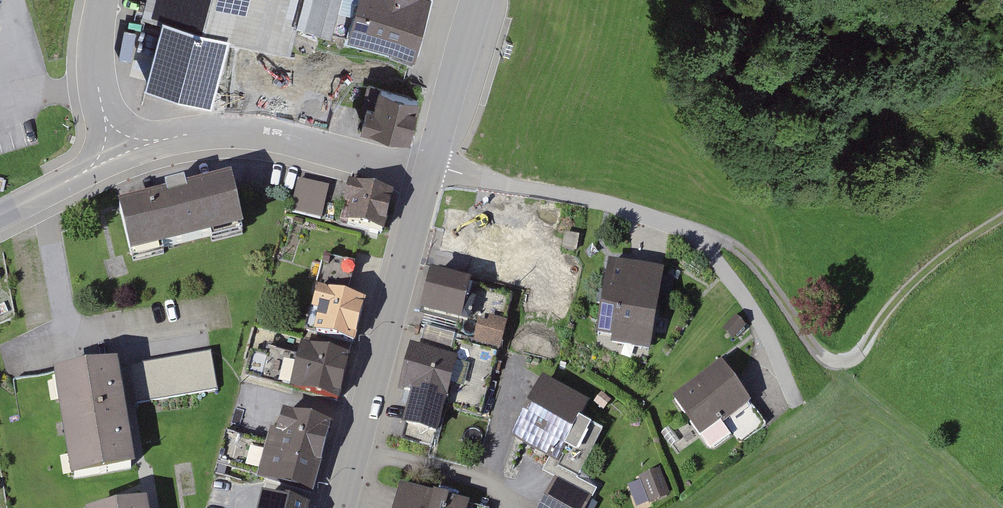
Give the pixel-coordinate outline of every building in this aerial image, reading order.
[(152,17),(162,20),(229,36),(294,52),(299,32),(347,45),(359,0),(157,0),(152,17)] [(347,45),(409,62),(426,0),(359,0),(347,45)] [(229,36),(162,20),(146,85),(213,101),(229,36)] [(421,96),(384,87),(371,138),(408,147),(421,96)] [(342,225),(387,235),(395,199),(373,193),(375,185),(352,180),(342,225)] [(136,261),(250,234),(238,184),(124,211),(136,261)] [(291,214),(323,222),(330,192),(298,184),(291,214)] [(498,221),(447,212),(440,253),(480,260),(477,273),(500,278),(508,232),(497,230),(498,221)] [(351,288),(357,262),(326,255),(320,281),(351,288)] [(668,276),(610,266),(597,348),(655,357),(668,276)] [(417,348),(495,367),(509,312),(431,291),(417,348)] [(304,333),(353,346),(364,306),(318,294),(313,314),(309,313),(304,333)] [(267,351),(260,380),(341,400),(351,359),(305,347),(302,359),(267,351)] [(480,432),(495,367),(417,348),(413,347),(401,402),(413,405),(405,439),(437,447),(443,423),(480,432)] [(219,388),(213,353),(133,368),(139,402),(219,388)] [(718,373),(679,398),(707,440),(731,424),(745,445),(775,425),(729,357),(714,367),(718,373)] [(56,379),(73,481),(139,470),(130,419),(122,367),(56,379)] [(520,442),(567,465),(596,406),(549,383),(520,442)] [(312,495),(330,424),(284,411),(274,446),(236,435),(226,469),(312,495)] [(667,472),(647,481),(658,506),(678,498),(667,472)] [(546,503),(554,507),(594,507),(599,500),(560,479),(546,503)] [(398,507),(486,507),(403,487),(398,507)] [(284,502),(286,496),(269,491),(264,507),(307,507),(284,502)]
